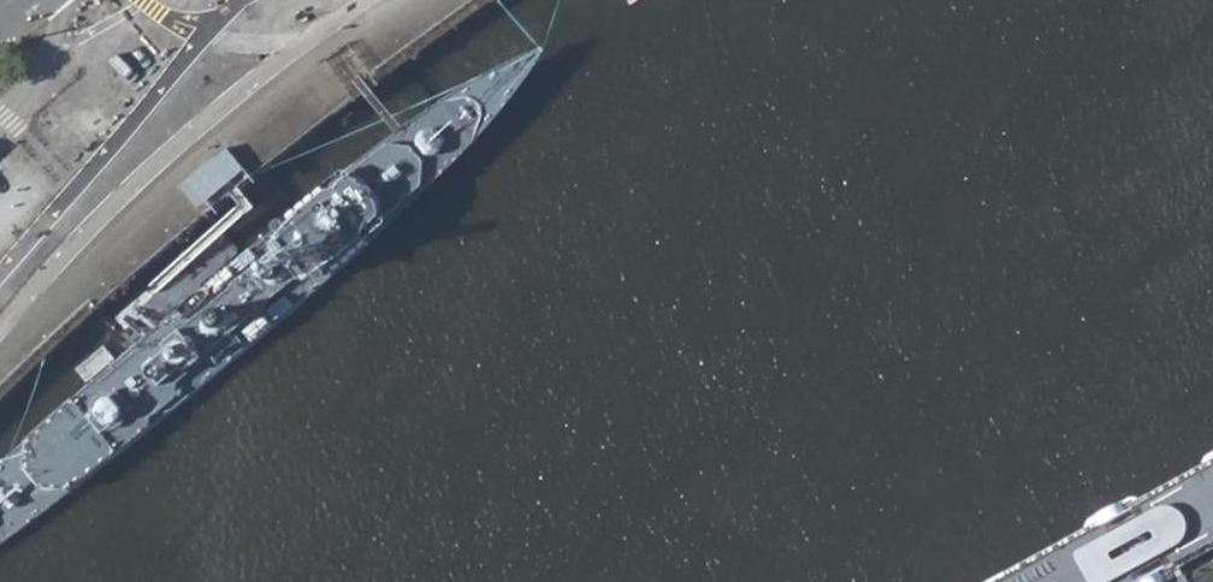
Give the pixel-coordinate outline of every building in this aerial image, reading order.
[(193,182),(208,201),(234,179),(215,156),(189,177),(193,182)] [(193,182),(189,177),(183,183),(202,206),(204,204),(208,201),(193,182)]
